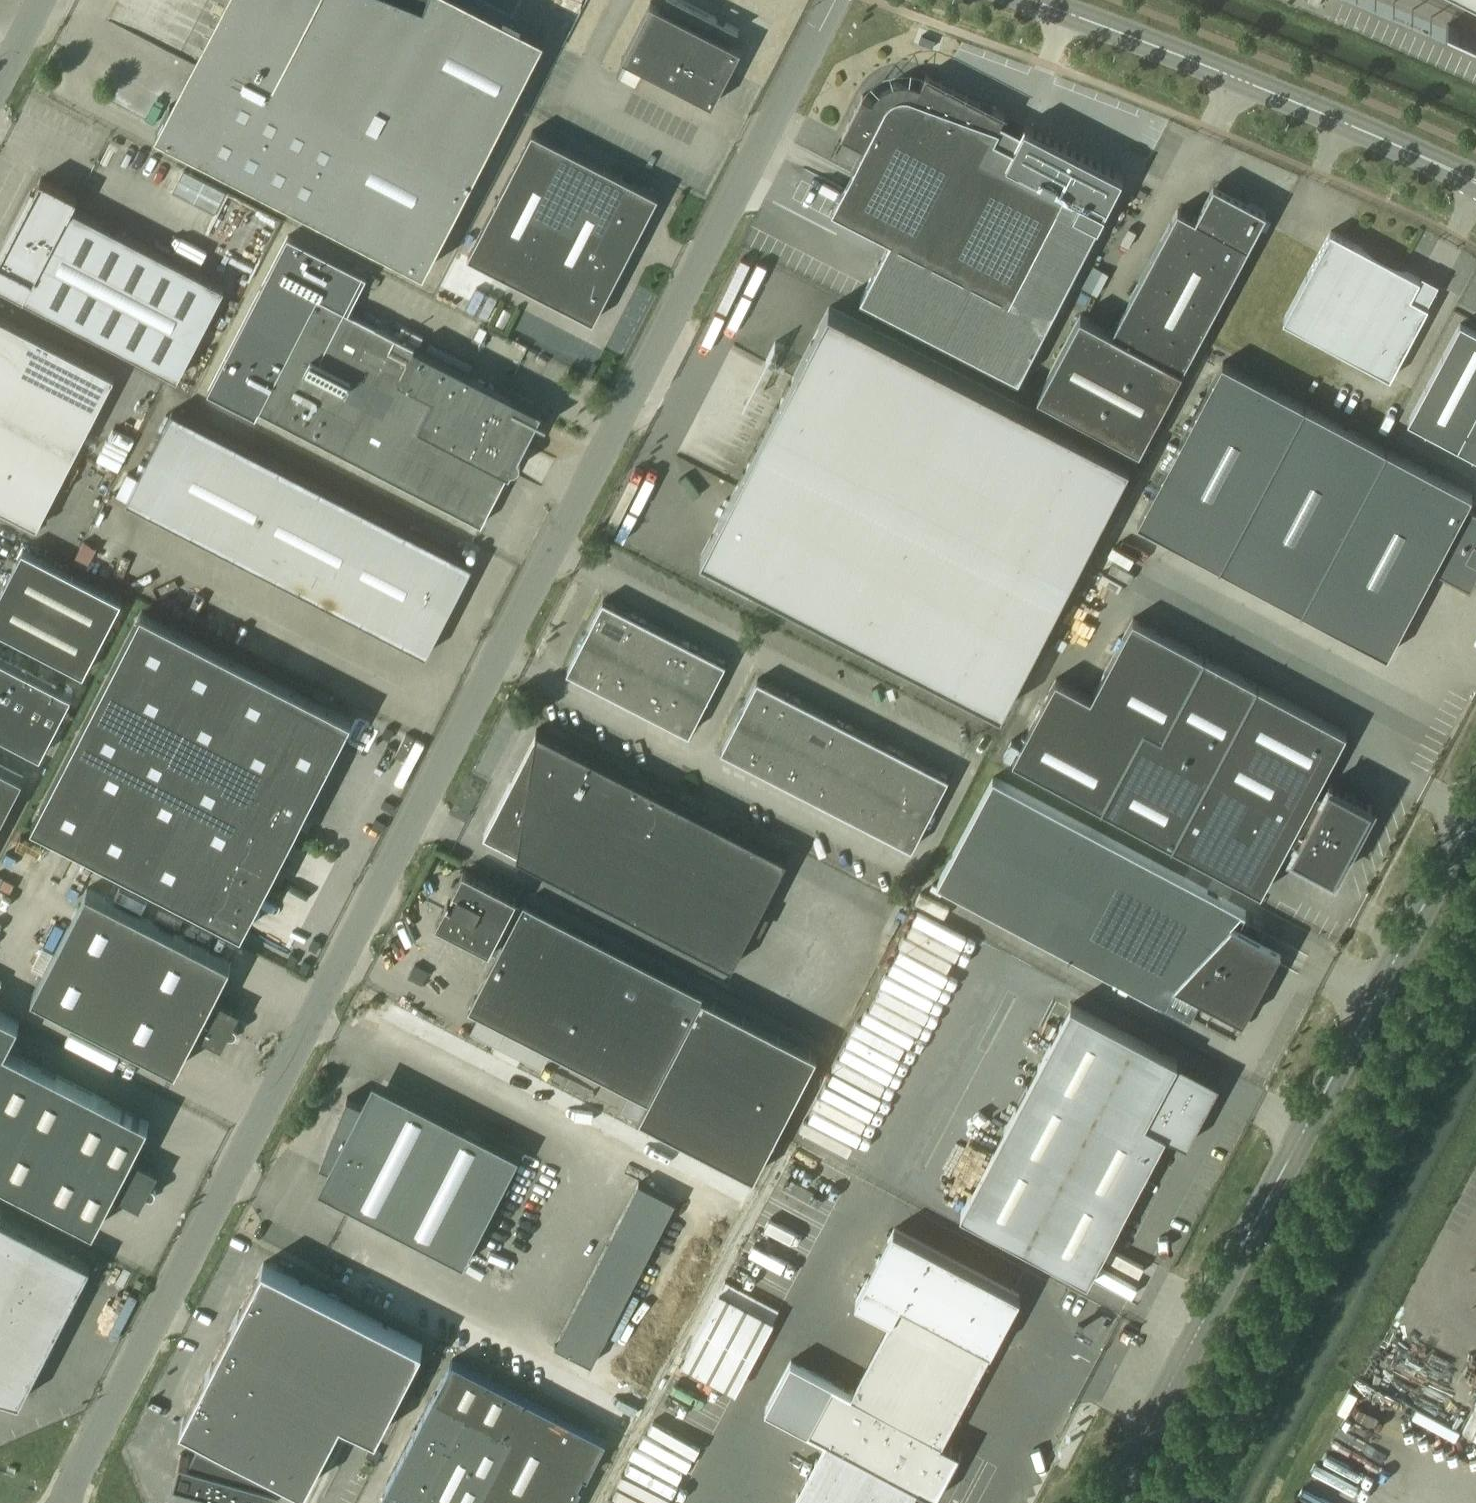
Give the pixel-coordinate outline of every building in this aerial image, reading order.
[(188,113),(170,104),(157,131),(425,269),(545,36),(475,0),(247,0),(188,113)] [(741,47),(651,1),(622,56),(713,103),(741,47)] [(1449,24),(1448,25),(1475,38),(1475,36),(1449,24)] [(843,188),(833,208),(891,238),(861,296),(1019,377),(1123,175),(1025,124),(1021,133),(1001,122),(1005,114),(927,73),(921,84),(918,82),(915,81),(912,80),(909,80),(905,80),(902,80),(899,80),(896,81),(892,82),(889,83),(886,85),(884,87),(881,89),(879,91),(877,93),(875,96),(873,99),(863,94),(842,134),(865,146),(851,172),(867,180),(858,196),(843,188)] [(658,194),(533,130),(468,255),(594,320),(658,194)] [(185,169),(174,190),(216,212),(227,191),(185,169)] [(41,177),(8,241),(4,239),(0,248),(0,285),(25,298),(25,297),(178,377),(225,286),(73,207),(78,196),(41,177)] [(1183,369),(1267,211),(1214,183),(1196,217),(1178,207),(1112,331),(1081,314),(1038,394),(1140,448),(1183,369)] [(1421,278),(1333,231),(1285,321),(1390,377),(1429,305),(1411,296),(1421,278)] [(542,410),(350,311),(368,276),(289,236),(209,392),(259,417),(262,410),(482,523),(508,471),(510,472),(512,468),(514,468),(515,467),(517,466),(519,465),(520,464),(521,463),(521,462),(521,460),(522,458),(521,458),(521,456),(521,455),(520,453),(538,418),(547,423),(547,422),(538,417),(542,410)] [(249,279),(259,260),(245,252),(235,272),(249,279)] [(1084,286),(1097,291),(1106,270),(1093,265),(1084,286)] [(829,306),(794,375),(765,430),(1066,585),(1130,461),(829,306)] [(77,450),(115,375),(0,316),(0,410),(77,450)] [(1460,323),(1408,422),(1475,458),(1475,331),(1460,323)] [(1223,361),(1138,521),(1387,654),(1432,570),(1469,590),(1471,591),(1475,580),(1475,512),(1466,506),(1472,493),(1223,361)] [(473,563),(173,409),(127,499),(426,653),(428,650),(407,639),(422,609),(441,618),(468,565),(471,567),(473,563)] [(0,410),(0,506),(38,525),(77,450),(0,410)] [(1066,585),(765,430),(701,555),(1002,710),(1066,585)] [(23,547),(0,592),(0,629),(84,672),(122,599),(23,547)] [(585,634),(621,652),(639,616),(604,598),(585,634)] [(352,718),(142,609),(32,823),(242,931),(352,718)] [(665,630),(639,616),(621,652),(647,665),(665,630)] [(1347,731),(1133,617),(1091,696),(1056,678),(1013,759),(1261,891),(1290,837),(1298,842),(1292,853),(1334,876),(1372,805),(1329,782),(1324,793),(1316,789),(1347,731)] [(665,630),(647,665),(672,679),(691,643),(665,630)] [(602,687),(621,652),(585,634),(567,669),(602,687)] [(691,643),(672,679),(708,697),(726,661),(691,643)] [(602,687),(628,701),(647,665),(621,652),(602,687)] [(41,753),(72,693),(0,656),(0,732),(41,753)] [(628,701),(654,714),(672,679),(647,665),(628,701)] [(740,713),(775,731),(793,696),(758,678),(740,713)] [(708,697),(672,679),(654,714),(689,732),(708,697)] [(819,709),(793,696),(775,731),(801,745),(819,709)] [(827,758),(845,722),(819,709),(801,745),(827,758)] [(757,767),(775,731),(740,713),(721,749),(757,767)] [(871,736),(845,722),(827,758),(852,771),(871,736)] [(787,857),(537,728),(536,732),(484,833),(518,850),(517,854),(732,965),(787,857)] [(757,767),(783,780),(801,745),(775,731),(757,767)] [(878,784),(897,749),(871,736),(852,771),(878,784)] [(801,745),(783,780),(808,793),(827,758),(801,745)] [(923,762),(897,749),(878,784),(904,798),(923,762)] [(808,793),(834,807),(852,771),(827,758),(808,793)] [(923,762),(904,798),(930,811),(949,776),(923,762)] [(0,764),(0,822),(24,776),(0,764)] [(852,771),(834,807),(860,820),(878,784),(852,771)] [(1246,910),(994,776),(938,882),(1162,1001),(1162,1000),(1159,998),(1166,991),(1230,1025),(1236,1015),(1243,1019),(1281,947),(1231,920),(1242,909),(1246,911),(1246,910)] [(860,820),(886,833),(904,798),(878,784),(860,820)] [(930,811),(904,798),(886,833),(912,847),(930,811)] [(517,897),(464,870),(454,889),(459,892),(452,906),(446,903),(436,923),(496,954),(469,1008),(648,1100),(640,1115),(755,1174),(817,1052),(524,901),(522,905),(515,902),(517,897)] [(232,961),(87,887),(33,994),(176,1068),(195,1033),(220,1045),(226,1032),(227,1033),(228,1034),(229,1035),(230,1035),(231,1035),(232,1035),(234,1035),(235,1034),(236,1034),(237,1033),(237,1032),(238,1031),(238,1029),(238,1028),(238,1027),(237,1026),(237,1025),(236,1024),(235,1023),(234,1023),(232,1023),(231,1023),(238,1010),(213,997),(232,961)] [(890,1110),(976,937),(916,907),(830,1080),(890,1110)] [(1109,1239),(1166,1132),(1187,1143),(1198,1122),(1196,1121),(1207,1101),(1209,1102),(1220,1082),(1178,1060),(1071,1003),(960,1212),(1088,1279),(1088,1278),(1068,1268),(1089,1229),(1109,1239)] [(0,1011),(0,1180),(94,1228),(96,1224),(93,1222),(109,1191),(138,1205),(144,1192),(149,1195),(150,1195),(151,1195),(152,1195),(153,1195),(154,1194),(155,1194),(155,1193),(156,1192),(156,1191),(156,1190),(156,1189),(156,1188),(155,1187),(155,1186),(154,1185),(149,1183),(156,1170),(127,1155),(143,1124),(147,1125),(149,1121),(6,1048),(20,1021),(0,1011)] [(520,1152),(386,1086),(376,1107),(347,1096),(320,1162),(350,1174),(338,1198),(467,1261),(520,1152)] [(559,1342),(594,1360),(674,1198),(639,1181),(559,1342)] [(0,1216),(0,1390),(9,1394),(8,1396),(20,1400),(91,1263),(0,1216)] [(1020,1294),(894,1228),(856,1299),(891,1318),(852,1392),(792,1360),(766,1407),(827,1440),(793,1502),(910,1502),(918,1488),(936,1498),(962,1450),(942,1440),(1020,1294)] [(181,1423),(200,1434),(282,1475),(305,1487),(342,1416),(377,1434),(423,1344),(264,1262),(181,1423)] [(764,1337),(711,1309),(692,1344),(745,1373),(764,1337)] [(453,1358),(387,1484),(393,1487),(384,1502),(573,1502),(580,1490),(576,1488),(584,1473),(587,1475),(606,1438),(453,1358)] [(282,1475),(200,1434),(190,1455),(181,1452),(175,1475),(273,1502),(274,1502),(280,1480),(279,1480),(282,1475)]
